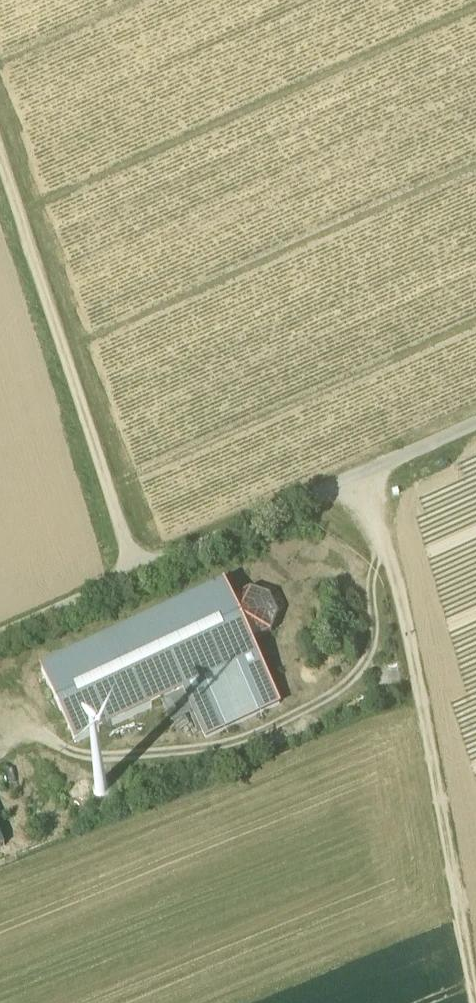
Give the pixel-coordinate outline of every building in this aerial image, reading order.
[(230,583),(44,660),(62,704),(76,736),(185,691),(262,659),(255,644),(237,600),(230,583)] [(251,593),(237,600),(255,644),(271,634),(278,618),(271,601),(251,593)] [(282,708),(262,659),(185,691),(206,740),(282,708)]
